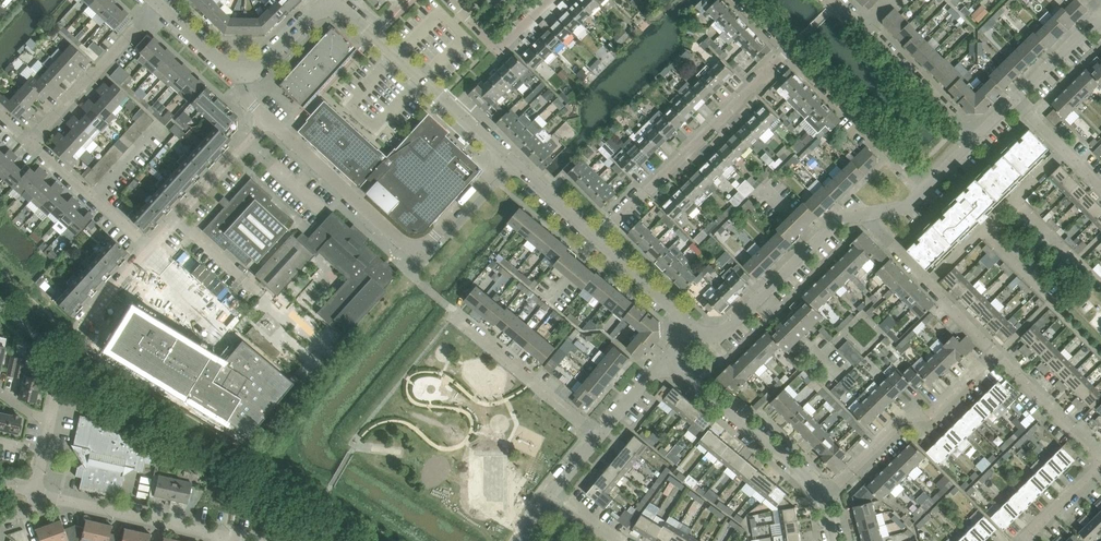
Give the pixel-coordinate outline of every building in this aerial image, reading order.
[(89,6),(97,13),(110,0),(95,0),(89,6)] [(106,21),(118,8),(113,3),(115,1),(113,0),(110,0),(97,13),(106,21)] [(193,7),(195,4),(201,10),(211,0),(194,0),(190,4),(193,7)] [(220,8),(224,4),(223,4),(223,3),(225,1),(225,0),(211,0),(201,10),(206,16),(204,18),(207,21),(220,8)] [(281,21),(283,19),(281,16),(287,11),(276,0),(269,0),(264,5),(268,8),(281,21)] [(287,11),(292,5),(295,7),(297,5),(293,0),(276,0),(287,11)] [(601,4),(596,0),(579,0),(578,1),(591,14),(601,4)] [(637,8),(639,6),(639,0),(629,0),(637,8)] [(695,6),(701,12),(704,8),(716,20),(729,7),(722,0),(717,0),(716,0),(702,0),(695,6)] [(863,6),(865,5),(869,9),(879,0),(857,0),(863,6)] [(1070,4),(1081,16),(1088,10),(1078,0),(1075,0),(1070,4)] [(560,3),(565,9),(568,6),(563,1),(560,3)] [(578,1),(569,10),(582,23),(591,14),(578,1)] [(223,33),(230,18),(232,11),(225,3),(223,4),(224,4),(220,8),(207,21),(209,24),(212,21),(223,33)] [(563,12),(565,9),(560,3),(557,6),(563,12)] [(980,22),(988,10),(980,4),(971,15),(980,22)] [(1070,4),(1068,6),(1065,9),(1063,7),(1054,16),(1067,30),(1081,16),(1070,4)] [(965,6),(960,11),(963,14),(968,9),(965,6)] [(721,34),(725,30),(739,17),(729,7),(716,20),(711,25),(721,34)] [(948,11),(952,15),(956,12),(951,7),(948,11)] [(1002,7),(997,12),(1000,16),(1005,11),(1002,7)] [(122,11),(118,8),(106,21),(119,33),(126,25),(121,21),(128,13),(123,9),(122,11)] [(268,8),(258,18),(264,33),(276,22),(278,24),(281,21),(268,8)] [(883,24),(895,36),(909,23),(895,8),(883,19),(883,24)] [(972,13),(968,9),(963,14),(967,18),(972,13)] [(572,32),(582,23),(569,10),(559,19),(572,32)] [(961,17),(956,12),(952,15),(957,20),(961,17)] [(1000,16),(997,12),(992,17),(995,20),(1000,16)] [(1067,30),(1054,16),(1045,25),(1058,39),(1067,30)] [(725,30),(735,39),(748,26),(739,17),(725,30)] [(240,36),(243,36),(244,18),(230,18),(223,33),(240,33),(240,36)] [(244,18),(243,36),(247,36),(248,33),(264,33),(258,18),(244,18)] [(544,19),(541,22),(547,27),(549,25),(544,19)] [(559,19),(550,29),(563,42),(572,32),(559,19)] [(991,25),(988,21),(979,30),(982,34),(991,25)] [(544,30),(547,27),(541,22),(539,25),(544,30)] [(59,23),(56,26),(59,29),(64,34),(67,30),(59,23)] [(895,36),(904,45),(918,32),(909,23),(895,36)] [(974,30),(969,25),(966,28),(970,33),(974,30)] [(1049,48),(1058,39),(1045,25),(1036,34),(1035,34),(1047,46),(1049,48)] [(735,39),(744,48),(757,35),(748,26),(735,39)] [(332,27),(323,36),(343,54),(344,53),(350,46),(351,46),(352,45),(349,42),(332,27)] [(554,51),(563,42),(550,29),(541,38),(554,51)] [(64,34),(72,41),(75,38),(67,30),(64,34)] [(913,54),(927,41),(918,32),(904,45),(913,54)] [(1034,32),(1025,41),(1038,55),(1047,46),(1035,34),(1036,34),(1034,32)] [(771,50),(757,35),(744,48),(753,58),(756,55),(761,60),(771,50)] [(343,55),(343,54),(323,36),(315,45),(336,63),(336,62),(336,61),(342,54),(343,55)] [(703,42),(708,47),(710,45),(713,41),(709,36),(703,42)] [(142,40),(135,48),(142,54),(138,58),(138,59),(138,61),(142,65),(143,65),(160,47),(156,43),(158,41),(154,37),(147,45),(142,40)] [(531,43),(525,37),(523,40),(528,46),(531,43)] [(700,37),(696,40),(700,45),(704,41),(700,37)] [(80,49),(84,45),(75,38),(72,41),(80,49)] [(541,38),(531,47),(544,60),(554,51),(541,38)] [(936,50),(935,49),(939,45),(933,38),(928,42),(927,41),(913,54),(922,63),(936,50)] [(88,46),(89,47),(98,56),(103,51),(98,46),(93,41),(88,46)] [(1030,63),(1038,55),(1025,41),(1016,50),(1030,63)] [(708,47),(703,42),(700,45),(705,50),(708,47)] [(24,47),(33,54),(35,52),(27,44),(24,47)] [(70,44),(63,52),(76,65),(80,60),(85,65),(89,61),(70,44)] [(335,64),(336,63),(315,45),(308,53),(328,72),(328,71),(328,70),(334,63),(335,64)] [(20,55),(26,49),(22,46),(17,52),(20,55)] [(89,47),(84,52),(94,61),(98,56),(89,47)] [(165,50),(160,47),(143,65),(152,73),(152,72),(170,52),(166,48),(165,50)] [(535,70),(544,60),(531,47),(522,57),(535,70)] [(72,69),(76,65),(63,52),(58,48),(53,53),(57,58),(55,61),(74,78),(77,74),(72,69)] [(922,63),(931,72),(945,58),(944,59),(936,50),(922,63)] [(1030,63),(1016,50),(1007,58),(1021,72),(1030,63)] [(719,54),(724,59),(728,56),(723,51),(719,54)] [(160,80),(165,75),(177,62),(173,58),(174,56),(170,52),(152,72),(160,80)] [(308,53),(300,62),(320,80),(320,79),(326,72),(327,72),(328,72),(308,53)] [(520,78),(529,69),(515,54),(506,63),(520,78)] [(932,72),(941,80),(954,67),(945,58),(931,72),(932,72)] [(1012,80),(1021,72),(1007,58),(999,67),(1012,80)] [(734,69),(738,64),(733,59),(729,64),(734,69)] [(1100,84),(1100,59),(1089,71),(1087,69),(1100,84)] [(721,60),(711,69),(724,83),(734,73),(721,60)] [(55,61),(48,69),(61,81),(65,77),(70,82),(74,78),(55,61)] [(177,62),(165,75),(160,80),(169,87),(170,86),(187,67),(183,63),(181,65),(177,62)] [(319,81),(320,80),(300,62),(292,71),(312,89),(313,88),(312,87),(318,80),(319,81)] [(8,72),(12,68),(7,63),(3,68),(8,72)] [(498,71),(512,86),(517,90),(525,82),(520,78),(506,63),(498,71)] [(57,85),(61,81),(48,69),(43,65),(36,73),(40,77),(59,94),(62,90),(57,85)] [(115,71),(124,79),(129,74),(124,69),(119,66),(115,71)] [(724,83),(711,69),(708,66),(698,75),(702,79),(715,92),(724,83)] [(178,93),(181,90),(193,77),(189,73),(191,71),(187,67),(170,86),(178,93)] [(941,80),(950,89),(963,76),(954,67),(941,80)] [(1012,80),(999,67),(990,76),(1003,89),(1012,80)] [(493,76),(489,80),(504,94),(512,86),(498,71),(495,68),(490,73),(493,76)] [(784,83),(777,90),(786,100),(791,96),(804,83),(790,68),(779,78),(784,83)] [(588,75),(582,69),(576,74),(583,81),(588,75)] [(1092,92),(1100,84),(1100,85),(1100,84),(1087,69),(1078,78),(1092,92)] [(570,75),(565,70),(560,76),(564,80),(570,75)] [(124,79),(115,71),(110,76),(120,85),(124,79)] [(280,86),(299,103),(301,101),(300,101),(310,89),(311,90),(312,89),(292,71),(281,83),(280,83),(279,85),(280,86)] [(956,96),(954,98),(968,113),(976,113),(976,93),(966,83),(972,77),(972,74),(968,71),(963,76),(950,89),(956,96)] [(123,87),(126,84),(132,77),(129,74),(124,79),(120,85),(123,87)] [(31,76),(27,80),(46,97),(50,93),(55,98),(59,94),(40,77),(37,81),(31,76)] [(996,96),(1003,89),(990,76),(989,76),(991,78),(976,93),(976,113),(984,113),(998,98),(996,96)] [(181,90),(178,93),(187,101),(204,82),(199,78),(197,81),(193,77),(181,90)] [(1078,78),(1069,87),(1083,101),(1092,92),(1078,78)] [(702,79),(693,88),(706,101),(715,92),(702,79)] [(42,101),(46,97),(27,80),(20,88),(33,101),(37,96),(42,101)] [(482,81),(478,85),(495,102),(496,102),(504,94),(489,80),(485,84),(482,81)] [(131,95),(134,91),(141,85),(137,81),(130,88),(126,84),(123,87),(131,95)] [(542,82),(533,91),(537,94),(545,86),(542,82)] [(100,87),(119,104),(126,95),(113,83),(109,88),(104,83),(100,87)] [(791,96),(786,100),(796,109),(800,105),(813,92),(804,83),(791,96)] [(726,87),(731,93),(734,90),(729,84),(726,87)] [(496,102),(495,102),(478,85),(468,95),(488,114),(495,121),(501,114),(497,109),(497,110),(492,105),(496,102)] [(111,112),(119,104),(100,87),(96,91),(102,96),(98,100),(111,112)] [(1069,87),(1060,96),(1074,110),(1083,101),(1069,87)] [(20,88),(12,97),(31,114),(34,110),(29,105),(33,101),(20,88)] [(204,88),(191,103),(206,117),(221,101),(207,88),(205,90),(204,88)] [(548,88),(543,92),(550,99),(554,95),(548,88)] [(681,96),(683,98),(683,97),(696,110),(706,101),(693,88),(684,96),(683,94),(681,96)] [(134,91),(131,95),(140,103),(143,99),(134,91)] [(533,91),(525,99),(528,102),(531,100),(537,94),(533,91)] [(562,92),(559,95),(568,103),(570,100),(562,92)] [(800,105),(796,109),(805,118),(809,114),(822,101),(813,92),(800,105)] [(31,114),(12,97),(9,100),(3,95),(0,99),(0,101),(18,117),(22,113),(27,118),(31,114)] [(1059,113),(1063,118),(1065,119),(1074,110),(1060,96),(1050,105),(1054,108),(1059,113)] [(683,98),(674,106),(687,119),(696,110),(683,97),(683,98)] [(561,110),(565,105),(558,98),(553,102),(561,110)] [(89,99),(85,103),(108,124),(115,116),(111,112),(98,100),(94,104),(89,99)] [(151,106),(143,99),(140,103),(148,110),(151,106)] [(534,108),(539,103),(535,99),(533,102),(532,103),(530,104),(534,108)] [(713,100),(710,103),(715,108),(718,106),(713,100)] [(221,101),(206,117),(216,126),(237,125),(237,121),(234,118),(237,115),(221,101)] [(809,114),(805,118),(819,133),(821,131),(826,126),(829,129),(831,131),(836,125),(841,120),(837,116),(822,101),(809,114)] [(87,112),(83,116),(100,132),(108,124),(85,103),(81,107),(87,112)] [(713,111),(715,108),(710,103),(707,106),(713,111)] [(297,131),(299,133),(306,139),(330,113),(329,112),(329,113),(322,107),(322,106),(321,104),(318,107),(318,108),(297,131)] [(765,105),(756,114),(768,128),(773,133),(783,123),(782,122),(765,105)] [(159,114),(151,106),(148,110),(156,118),(159,114)] [(566,106),(561,111),(564,115),(569,110),(566,106)] [(666,115),(665,116),(677,129),(687,119),(674,106),(666,115)] [(154,120),(140,108),(136,113),(149,125),(154,120)] [(1046,117),(1050,122),(1059,113),(1054,108),(1046,117)] [(505,132),(520,117),(511,109),(496,123),(505,132)] [(159,121),(165,125),(174,115),(168,110),(162,117),(159,121)] [(668,138),(677,129),(665,116),(659,110),(650,119),(668,138)] [(783,112),(779,115),(784,120),(786,119),(788,117),(783,112)] [(149,125),(136,113),(132,117),(135,121),(145,129),(149,125)] [(330,113),(306,139),(341,171),(365,145),(364,144),(364,145),(356,138),(357,138),(356,136),(355,137),(348,130),(347,128),(346,129),(339,123),(340,122),(338,120),(337,121),(330,115),(331,114),(330,113)] [(513,140),(533,121),(524,113),(520,117),(505,132),(513,140)] [(1063,118),(1059,113),(1050,122),(1055,126),(1063,118)] [(756,114),(746,124),(759,137),(768,128),(756,114)] [(70,119),(93,140),(100,132),(83,116),(79,120),(74,115),(70,119)] [(175,120),(180,125),(184,121),(178,116),(175,120)] [(425,162),(447,137),(450,135),(438,123),(434,120),(434,119),(431,117),(429,118),(430,119),(424,126),(423,125),(422,127),(422,128),(416,135),(415,134),(414,136),(408,143),(407,143),(406,144),(408,146),(425,162)] [(68,133),(81,145),(85,148),(93,140),(70,119),(66,123),(72,128),(68,133)] [(539,133),(544,129),(535,119),(533,121),(513,140),(522,149),(538,132),(539,133)] [(668,138),(650,119),(641,129),(659,147),(668,138)] [(694,119),(691,121),(696,127),(699,124),(694,119)] [(131,125),(141,134),(145,129),(135,121),(131,125)] [(189,126),(184,121),(180,125),(185,130),(189,126)] [(696,127),(691,121),(688,124),(694,129),(696,127)] [(790,123),(789,125),(787,127),(792,132),(795,128),(790,123)] [(185,133),(174,124),(169,130),(174,134),(179,139),(185,133)] [(746,124),(737,133),(750,146),(759,137),(746,124)] [(131,125),(127,130),(136,139),(141,134),(131,125)] [(216,126),(202,141),(218,156),(233,141),(229,138),(237,129),(237,125),(216,126)] [(826,126),(821,131),(824,134),(829,129),(826,126)] [(625,131),(629,136),(634,132),(629,127),(625,131)] [(538,132),(522,149),(530,157),(546,141),(547,142),(551,138),(552,137),(544,129),(539,133),(538,132)] [(637,143),(649,156),(659,147),(641,129),(635,134),(633,132),(629,136),(631,138),(637,143)] [(976,178),(975,179),(957,197),(959,199),(953,205),(933,224),(933,225),(927,231),(907,250),(930,273),(938,266),(934,262),(978,219),(982,222),(990,215),(986,211),(997,200),(1042,156),(1045,160),(1053,152),(1030,129),(1010,148),(1011,149),(1004,155),(1004,154),(984,174),(985,174),(979,180),(976,178)] [(127,130),(122,135),(132,144),(136,139),(127,130)] [(819,133),(816,135),(818,138),(820,139),(824,134),(821,131),(819,133)] [(59,132),(55,136),(74,153),(81,145),(68,133),(64,137),(59,132)] [(806,145),(813,138),(807,132),(800,138),(806,145)] [(740,155),(750,146),(737,133),(728,142),(740,155)] [(122,135),(118,139),(128,148),(132,144),(122,135)] [(57,145),(53,149),(71,166),(79,158),(74,153),(55,136),(51,140),(57,145)] [(464,153),(447,137),(425,162),(408,146),(365,193),(409,233),(423,233),(432,223),(471,181),(482,169),(464,153)] [(601,146),(605,143),(600,137),(596,141),(601,146)] [(675,137),(672,140),(678,145),(680,143),(675,137)] [(546,141),(530,157),(543,170),(545,169),(546,168),(553,160),(549,156),(559,146),(551,138),(547,142),(546,141)] [(649,156),(637,143),(631,138),(625,144),(623,143),(620,146),(623,148),(640,165),(649,156)] [(818,138),(812,143),(816,147),(822,141),(820,139),(818,138)] [(1095,138),(1089,144),(1092,147),(1098,142),(1095,138)] [(118,139),(114,144),(123,153),(128,148),(118,139)] [(799,139),(792,146),(795,149),(798,153),(806,146),(800,140),(799,139)] [(202,141),(188,157),(204,172),(218,156),(202,141)] [(728,142),(718,151),(731,164),(740,155),(728,142)] [(166,143),(155,155),(159,158),(170,147),(166,143)] [(114,144),(109,149),(119,158),(123,153),(114,144)] [(1099,158),(1100,156),(1100,144),(1093,152),(1099,158)] [(341,171),(350,179),(374,153),(373,152),(372,153),(365,147),(366,146),(365,145),(341,171)] [(598,150),(603,154),(607,151),(602,146),(598,150)] [(853,160),(866,174),(878,162),(878,158),(867,146),(853,160)] [(617,162),(630,175),(640,165),(623,148),(613,158),(617,162)] [(13,153),(9,149),(4,155),(0,151),(0,167),(13,153)] [(109,149),(105,154),(115,163),(119,158),(109,149)] [(807,149),(801,155),(804,159),(810,153),(807,149)] [(608,159),(610,158),(612,156),(607,151),(603,154),(608,159)] [(718,151),(709,160),(722,174),(726,178),(736,169),(731,164),(718,151)] [(13,153),(0,167),(0,175),(4,179),(16,166),(12,162),(17,157),(13,153)] [(180,165),(173,172),(190,187),(204,172),(188,157),(184,153),(176,161),(180,165)] [(375,154),(374,153),(350,179),(359,187),(379,165),(380,165),(383,162),(382,160),(381,161),(374,154),(375,154)] [(779,158),(783,161),(788,156),(784,153),(779,158)] [(105,154),(101,159),(110,167),(115,163),(105,154)] [(794,155),(784,164),(788,168),(793,163),(795,166),(800,161),(794,155)] [(656,156),(654,158),(659,164),(662,161),(656,156)] [(563,169),(577,182),(591,168),(582,159),(578,163),(573,158),(563,169)] [(659,164),(654,158),(651,161),(656,166),(659,164)] [(773,161),(769,165),(774,170),(783,161),(779,158),(775,162),(773,161)] [(96,163),(106,172),(110,167),(101,159),(96,163)] [(709,160),(699,170),(712,183),(722,174),(709,160)] [(857,183),(866,174),(853,160),(844,169),(857,183)] [(96,163),(92,168),(102,177),(106,172),(96,163)] [(4,179),(13,187),(30,168),(25,164),(20,170),(16,166),(4,179)] [(620,169),(616,164),(612,167),(617,172),(620,169)] [(783,173),(788,168),(784,164),(780,169),(783,173)] [(1061,165),(1056,169),(1049,177),(1058,186),(1070,174),(1061,165)] [(90,166),(85,170),(88,173),(97,181),(102,177),(92,168),(90,166)] [(13,187),(17,191),(21,194),(26,189),(43,170),(39,167),(34,172),(30,168),(13,187)] [(591,168),(577,182),(585,190),(599,176),(591,168)] [(620,169),(617,172),(622,177),(626,174),(620,169)] [(835,178),(848,192),(857,183),(844,169),(835,178)] [(26,189),(21,194),(29,202),(30,201),(34,196),(46,183),(42,179),(47,174),(43,170),(26,189)] [(85,170),(81,175),(93,186),(97,181),(88,173),(85,170)] [(718,188),(712,183),(699,170),(690,179),(708,197),(713,192),(714,193),(718,188)] [(761,176),(764,179),(769,174),(766,171),(761,176)] [(155,184),(159,188),(176,203),(190,187),(173,172),(166,180),(162,176),(155,184)] [(1079,183),(1070,174),(1058,186),(1067,195),(1079,183)] [(585,190),(593,199),(608,184),(599,176),(585,190)] [(759,184),(764,179),(761,176),(756,181),(759,184)] [(224,207),(202,230),(224,250),(226,248),(246,266),(252,259),(256,263),(287,229),(283,225),(290,218),(270,200),(272,198),(251,178),(229,201),(226,198),(220,204),(224,207)] [(839,201),(848,192),(835,178),(825,187),(839,201)] [(134,179),(129,185),(133,188),(138,183),(134,179)] [(681,188),(694,201),(699,206),(708,197),(690,179),(681,188)] [(741,184),(736,189),(739,191),(746,198),(747,197),(755,189),(747,181),(746,179),(741,184)] [(825,187),(823,185),(817,179),(809,188),(815,194),(828,208),(836,200),(838,202),(839,201),(825,187)] [(38,208),(42,204),(59,185),(55,182),(50,187),(46,183),(34,196),(30,201),(38,208)] [(1067,195),(1075,204),(1087,192),(1079,183),(1067,195)] [(608,184),(593,199),(602,208),(614,195),(616,193),(608,184)] [(47,216),(51,211),(63,198),(58,194),(63,189),(59,185),(42,204),(38,208),(47,216)] [(159,188),(145,203),(162,218),(176,203),(159,188)] [(671,197),(684,210),(689,215),(699,206),(694,201),(681,188),(671,197)] [(739,191),(729,200),(733,204),(736,207),(741,203),(746,198),(739,191)] [(1096,201),(1087,192),(1075,204),(1084,213),(1096,201)] [(805,203),(819,217),(828,208),(815,194),(805,203)] [(67,202),(63,198),(51,211),(59,219),(76,200),(72,197),(67,202)] [(675,220),(684,210),(671,197),(662,207),(675,220)] [(59,219),(67,226),(79,213),(75,209),(80,204),(76,200),(59,219)] [(1029,204),(1034,209),(1038,205),(1034,200),(1029,204)] [(1084,213),(1093,222),(1100,214),(1100,206),(1096,201),(1084,213)] [(818,217),(819,217),(805,203),(804,202),(791,215),(777,228),(779,231),(792,244),(800,237),(800,233),(804,228),(810,223),(817,216),(818,217)] [(148,233),(162,218),(145,203),(138,211),(134,207),(127,215),(145,232),(146,231),(148,233)] [(748,207),(745,203),(740,208),(743,212),(748,207)] [(1034,209),(1039,214),(1043,210),(1038,205),(1034,209)] [(509,223),(518,230),(530,216),(521,208),(520,207),(508,222),(509,223)] [(723,213),(727,216),(732,211),(728,208),(723,213)] [(743,212),(740,208),(735,213),(738,216),(743,212)] [(660,210),(657,213),(662,218),(665,215),(660,210)] [(83,217),(79,213),(67,226),(75,234),(90,218),(92,216),(88,212),(83,217)] [(277,296),(318,251),(347,279),(316,312),(339,333),(343,328),(348,333),(349,332),(386,292),(383,289),(397,274),(388,265),(385,262),(363,242),(367,237),(353,224),(350,228),(332,212),(307,239),(302,235),(298,239),(292,234),(254,275),(277,296)] [(1049,212),(1043,218),(1047,222),(1051,218),(1053,216),(1049,212)] [(727,216),(723,213),(718,218),(722,221),(727,216)] [(1093,222),(1100,230),(1100,214),(1093,222)] [(662,218),(661,219),(670,228),(675,224),(665,215),(662,218)] [(540,224),(530,216),(518,230),(528,238),(540,224)] [(1047,222),(1052,227),(1056,223),(1051,218),(1047,222)] [(97,224),(92,220),(87,225),(91,229),(97,224)] [(640,220),(629,232),(628,232),(627,233),(637,243),(650,230),(640,220)] [(708,235),(713,230),(717,225),(712,220),(703,229),(705,231),(708,235)] [(722,226),(726,229),(730,224),(727,221),(722,226)] [(1061,228),(1056,223),(1052,227),(1057,232),(1061,228)] [(540,224),(528,238),(537,246),(549,232),(540,224)] [(726,229),(722,226),(717,231),(721,234),(726,229)] [(675,232),(680,237),(684,233),(679,228),(675,232)] [(637,243),(646,252),(659,239),(650,230),(637,243)] [(703,240),(708,235),(705,231),(700,236),(703,240)] [(792,244),(779,231),(770,239),(784,253),(792,244)] [(559,239),(549,232),(537,246),(547,254),(559,239)] [(863,252),(873,242),(863,232),(853,241),(863,252)] [(689,238),(684,233),(680,237),(685,242),(689,238)] [(38,234),(33,238),(37,242),(42,237),(38,234)] [(1064,240),(1069,245),(1073,241),(1069,236),(1064,240)] [(711,237),(708,240),(713,245),(716,242),(711,237)] [(125,250),(113,239),(99,254),(115,269),(129,254),(125,250)] [(568,247),(559,239),(547,254),(556,262),(568,247)] [(668,249),(659,239),(646,252),(655,261),(668,249)] [(775,262),(784,253),(770,239),(761,248),(775,262)] [(853,248),(848,252),(862,267),(870,258),(863,252),(853,241),(850,245),(853,248)] [(1076,244),(1073,241),(1069,245),(1074,250),(1078,246),(1076,244)] [(883,252),(873,242),(863,252),(870,258),(873,261),(883,252)] [(982,249),(987,253),(991,249),(987,244),(982,249)] [(584,289),(585,287),(584,287),(595,274),(581,261),(577,258),(576,254),(568,247),(556,262),(554,264),(569,277),(584,289)] [(702,252),(699,249),(697,247),(694,250),(699,255),(702,252)] [(775,262),(761,248),(753,257),(766,270),(775,262)] [(51,249),(46,254),(48,256),(52,260),(57,255),(51,249)] [(664,271),(671,264),(677,258),(668,249),(655,261),(664,271)] [(991,249),(987,253),(992,258),(996,254),(991,249)] [(91,262),(84,270),(101,285),(115,269),(99,254),(95,251),(87,259),(91,262)] [(862,267),(848,252),(839,261),(853,275),(862,267)] [(880,268),(890,259),(883,252),(873,261),(880,268)] [(664,271),(674,280),(687,267),(692,262),(682,253),(677,258),(671,264),(664,271)] [(499,254),(496,258),(497,259),(501,262),(504,258),(499,254)] [(766,270),(753,257),(743,266),(757,279),(766,270)] [(899,268),(890,259),(880,268),(876,273),(885,282),(899,268)] [(839,261),(830,270),(844,284),(853,275),(839,261)] [(508,262),(505,265),(511,271),(514,267),(508,262)] [(1000,266),(1005,271),(1009,267),(1004,262),(1000,266)] [(746,281),(751,277),(738,263),(733,268),(731,267),(722,276),(726,281),(739,294),(749,284),(746,281)] [(715,270),(709,264),(700,273),(703,276),(708,271),(711,274),(715,270)] [(498,270),(503,274),(506,270),(501,266),(498,270)] [(696,277),(687,267),(674,280),(683,290),(696,277)] [(943,279),(951,288),(963,276),(955,267),(943,279)] [(1009,267),(1005,271),(1010,276),(1014,272),(1009,267)] [(894,291),(908,277),(899,268),(885,282),(894,291)] [(66,282),(70,285),(86,301),(101,285),(84,270),(77,277),(73,274),(66,282)] [(508,279),(511,275),(506,270),(503,274),(508,279)] [(844,284),(830,270),(821,279),(835,293),(844,284)] [(596,272),(595,274),(584,287),(585,287),(594,295),(606,281),(596,272)] [(519,277),(524,281),(527,278),(522,273),(519,277)] [(951,288),(960,297),(972,285),(963,276),(951,288)] [(1018,276),(1009,284),(1013,288),(1017,284),(1021,280),(1018,276)] [(44,280),(40,277),(35,282),(39,286),(44,280)] [(852,280),(857,286),(861,282),(855,277),(852,280)] [(917,286),(908,277),(894,291),(903,300),(917,286)] [(533,282),(527,278),(524,281),(530,286),(530,285),(533,282)] [(835,293),(821,279),(812,287),(826,301),(835,293)] [(1017,284),(1022,289),(1026,285),(1021,280),(1017,284)] [(594,295),(604,303),(616,288),(606,281),(594,295)] [(726,281),(717,290),(730,303),(739,294),(726,281)] [(517,286),(522,290),(525,286),(520,282),(517,286)] [(866,288),(861,282),(857,286),(863,291),(866,288)] [(72,316),(86,301),(70,285),(56,301),(72,316)] [(960,297),(969,306),(981,294),(972,285),(960,297)] [(1026,285),(1022,289),(1027,294),(1031,290),(1026,285)] [(464,300),(474,309),(487,294),(477,286),(464,300)] [(530,291),(525,286),(522,290),(527,294),(530,291)] [(911,309),(926,295),(917,286),(903,300),(911,309)] [(819,308),(826,301),(812,287),(803,296),(805,298),(823,316),(823,315),(818,310),(819,308)] [(625,296),(616,288),(604,303),(613,311),(625,296)] [(720,313),(730,303),(717,290),(707,300),(704,296),(700,301),(709,311),(714,307),(720,313)] [(892,293),(889,290),(884,296),(887,299),(892,293)] [(492,299),(487,294),(474,309),(484,317),(496,302),(501,296),(497,293),(492,299)] [(873,294),(869,298),(875,303),(878,300),(873,294)] [(969,306),(978,315),(990,303),(981,294),(969,306)] [(935,304),(926,295),(911,309),(920,318),(935,304)] [(635,304),(625,296),(613,311),(623,319),(635,304)] [(536,302),(541,306),(544,302),(539,298),(536,302)] [(783,320),(779,324),(770,333),(768,331),(767,331),(787,351),(796,342),(801,338),(804,334),(823,316),(805,298),(801,302),(797,306),(787,316),(783,320)] [(1044,303),(1039,298),(1035,302),(1040,307),(1044,303)] [(494,325),(495,323),(508,308),(507,308),(505,310),(496,302),(484,317),(494,325)] [(544,302),(541,306),(546,310),(549,307),(544,302)] [(860,311),(865,306),(862,303),(857,308),(860,311)] [(978,315),(987,324),(999,312),(990,303),(978,315)] [(630,321),(641,331),(661,329),(660,321),(644,308),(642,310),(635,304),(623,319),(618,325),(622,328),(625,328),(630,321)] [(517,316),(508,308),(495,323),(505,331),(517,316)] [(866,312),(871,318),(875,314),(869,309),(866,312)] [(987,324),(996,333),(1008,321),(999,312),(987,324)] [(567,317),(572,321),(575,318),(570,313),(567,317)] [(851,313),(846,319),(849,322),(855,317),(851,313)] [(555,317),(560,322),(564,318),(558,314),(555,317)] [(148,315),(130,361),(262,442),(295,384),(247,341),(233,367),(148,315)] [(505,331),(515,339),(527,324),(517,316),(505,331)] [(928,316),(922,321),(925,325),(931,319),(928,316)] [(566,326),(569,323),(564,318),(560,322),(566,326)] [(581,322),(575,318),(572,321),(578,326),(581,322)] [(590,319),(582,329),(583,330),(597,329),(596,324),(590,319)] [(846,319),(841,324),(844,327),(849,322),(846,319)] [(917,327),(913,330),(916,333),(918,335),(926,326),(925,325),(922,321),(917,327)] [(1017,330),(1008,321),(996,333),(1005,342),(1017,330)] [(536,332),(527,324),(515,339),(524,347),(536,332)] [(881,328),(887,333),(890,330),(884,324),(881,328)] [(614,337),(622,328),(618,325),(610,335),(614,338),(614,337)] [(1030,346),(1042,334),(1033,325),(1021,337),(1030,346)] [(246,333),(258,344),(264,337),(252,326),(246,333)] [(821,332),(824,336),(827,332),(822,327),(819,330),(821,332)] [(661,337),(661,329),(641,331),(627,348),(640,358),(646,351),(648,352),(661,337)] [(909,334),(904,339),(907,342),(913,337),(916,333),(913,330),(909,334)] [(787,351),(767,331),(758,340),(773,354),(780,347),(781,346),(787,351)] [(524,347),(534,355),(546,340),(536,332),(524,347)] [(833,338),(827,332),(824,336),(830,341),(833,338)] [(567,339),(571,342),(575,337),(572,334),(567,339)] [(896,342),(899,339),(897,337),(894,334),(890,337),(896,342)] [(1039,355),(1051,343),(1042,334),(1030,346),(1039,355)] [(953,335),(944,345),(958,359),(960,361),(976,346),(966,336),(960,342),(953,335)] [(885,337),(882,340),(887,346),(891,343),(885,337)] [(571,342),(567,339),(563,344),(567,347),(571,342)] [(902,348),(907,342),(904,339),(898,345),(902,348)] [(938,339),(930,348),(935,354),(949,368),(958,359),(944,345),(938,339)] [(544,363),(556,348),(546,340),(534,355),(544,363)] [(578,340),(575,346),(584,349),(586,343),(578,340)] [(758,340),(750,349),(764,363),(773,354),(758,340)] [(855,355),(859,352),(847,340),(838,350),(849,361),(852,358),(855,355)] [(1048,364),(1060,352),(1051,343),(1039,355),(1048,364)] [(1019,349),(1023,353),(1028,348),(1024,344),(1019,349)] [(630,358),(615,346),(607,355),(622,368),(630,358)] [(885,346),(881,350),(887,356),(891,353),(885,346)] [(1028,348),(1023,353),(1027,357),(1032,352),(1028,348)] [(750,349),(741,358),(755,372),(759,377),(768,368),(764,363),(750,349)] [(861,361),(864,358),(859,352),(855,355),(861,361)] [(1060,352),(1048,364),(1056,373),(1068,361),(1060,352)] [(556,353),(551,358),(556,362),(560,356),(556,353)] [(935,354),(927,362),(941,376),(949,368),(935,354)] [(613,377),(622,368),(607,355),(599,365),(613,377)] [(795,360),(794,359),(790,355),(787,358),(792,364),(795,360)] [(852,358),(858,364),(861,361),(855,355),(852,358)] [(25,359),(11,356),(7,375),(20,378),(25,359)] [(551,367),(556,362),(551,358),(547,363),(551,367)] [(730,364),(746,381),(747,381),(746,380),(755,372),(741,358),(732,366),(730,364)] [(849,361),(855,367),(858,364),(852,358),(849,361)] [(801,366),(795,360),(792,364),(798,369),(801,366)] [(1065,382),(1077,370),(1068,361),(1056,373),(1065,382)] [(941,376),(927,362),(918,371),(926,379),(926,380),(931,386),(941,376)] [(1037,367),(1041,371),(1046,366),(1042,362),(1037,367)] [(746,381),(730,364),(714,380),(724,390),(730,384),(737,390),(746,381)] [(599,365),(591,375),(605,387),(613,377),(599,365)] [(903,374),(902,375),(911,383),(916,389),(926,380),(926,379),(918,371),(912,365),(903,374)] [(1046,366),(1041,371),(1045,375),(1050,370),(1046,366)] [(897,368),(888,378),(902,392),(911,383),(902,375),(903,374),(897,368)] [(32,372),(26,370),(20,398),(27,399),(27,401),(32,402),(32,400),(35,401),(38,386),(40,387),(41,382),(39,381),(40,379),(30,377),(32,372)] [(804,370),(800,373),(806,379),(809,376),(804,370)] [(1074,391),(1086,379),(1077,370),(1065,382),(1074,391)] [(847,374),(840,382),(847,389),(855,382),(847,374)] [(598,396),(605,387),(591,375),(583,384),(597,397),(598,396)] [(780,380),(783,383),(789,378),(786,375),(780,380)] [(893,400),(902,392),(888,378),(879,386),(893,400)] [(1083,400),(1095,388),(1086,379),(1074,391),(1083,400)] [(783,383),(780,380),(775,385),(778,389),(783,383)] [(1006,380),(1001,384),(1011,394),(1016,389),(1006,380)] [(1054,384),(1058,388),(1063,384),(1059,380),(1054,384)] [(998,381),(989,390),(1002,403),(1007,408),(1017,398),(1021,394),(1016,389),(1011,394),(1001,384),(998,381)] [(821,388),(816,383),(813,386),(818,391),(821,388)] [(839,383),(831,391),(839,399),(847,391),(839,383)] [(597,397),(583,384),(576,393),(575,394),(577,396),(573,401),(583,409),(587,409),(597,397)] [(1063,384),(1058,388),(1062,392),(1067,388),(1063,384)] [(663,400),(671,390),(664,385),(654,396),(660,402),(661,402),(663,400)] [(893,400),(879,386),(870,395),(884,409),(893,400)] [(673,387),(671,390),(663,400),(672,408),(683,395),(673,387)] [(827,394),(821,388),(818,391),(824,397),(827,394)] [(1100,400),(1100,394),(1095,388),(1083,400),(1092,409),(1100,400)] [(785,389),(770,403),(780,412),(794,398),(785,389)] [(989,390),(980,399),(993,412),(1002,403),(989,390)] [(762,398),(765,401),(771,396),(768,392),(762,398)] [(693,403),(683,395),(672,408),(682,416),(693,403)] [(870,395),(861,404),(875,418),(884,409),(870,395)] [(1072,402),(1076,406),(1081,401),(1077,397),(1072,402)] [(760,407),(760,406),(765,401),(762,398),(757,403),(760,407)] [(780,412),(788,421),(802,407),(794,398),(780,412)] [(980,399),(971,408),(984,421),(993,412),(980,399)] [(833,400),(830,404),(836,409),(839,406),(833,400)] [(1081,401),(1076,406),(1080,410),(1085,405),(1081,401)] [(703,411),(693,403),(682,416),(692,424),(703,411)] [(875,418),(861,404),(852,413),(866,427),(875,418)] [(839,406),(836,409),(841,415),(844,412),(839,406)] [(811,416),(802,407),(788,421),(797,430),(811,416)] [(971,408),(962,416),(975,429),(984,421),(971,408)] [(692,424),(688,429),(698,438),(702,433),(713,420),(703,411),(692,424)] [(17,432),(18,430),(20,430),(21,425),(19,425),(21,417),(18,417),(19,415),(14,414),(13,416),(0,413),(0,428),(17,432)] [(88,450),(90,451),(97,419),(80,415),(73,447),(88,450)] [(848,415),(845,418),(854,427),(857,424),(851,419),(848,415)] [(797,430),(806,439),(820,425),(811,416),(797,430)] [(962,416),(953,425),(966,438),(975,429),(962,416)] [(97,419),(90,451),(107,455),(112,430),(114,423),(97,419)] [(1029,420),(1023,425),(1026,428),(1032,423),(1029,420)] [(857,424),(854,427),(859,433),(862,430),(857,424)] [(829,434),(820,425),(806,439),(814,447),(829,434)] [(953,425),(945,434),(958,447),(963,453),(972,444),(966,438),(953,425)] [(1026,428),(1023,425),(1018,430),(1021,434),(1026,428)] [(1034,425),(1029,431),(1032,434),(1037,428),(1034,425)] [(719,437),(709,429),(698,442),(708,450),(719,437)] [(131,434),(112,430),(107,455),(126,459),(130,441),(132,433),(131,433),(131,434)] [(639,435),(646,440),(649,437),(642,431),(639,435)] [(821,458),(838,442),(837,442),(829,434),(814,447),(823,456),(821,458)] [(945,434),(936,443),(949,456),(958,447),(945,434)] [(1025,434),(1020,439),(1023,443),(1029,437),(1025,434)] [(627,445),(640,456),(648,446),(635,435),(627,445)] [(997,435),(993,441),(999,445),(1003,440),(997,435)] [(646,440),(653,446),(656,443),(649,437),(646,440)] [(708,450),(718,458),(729,445),(719,437),(708,450)] [(1011,437),(1006,442),(1009,446),(1014,440),(1011,437)] [(1023,443),(1020,439),(1014,445),(1018,448),(1023,443)] [(130,441),(126,459),(124,467),(129,469),(143,472),(145,463),(155,465),(159,447),(130,441)] [(836,474),(847,464),(840,458),(847,451),(838,442),(821,458),(830,468),(836,474)] [(912,442),(903,451),(917,465),(926,456),(912,442)] [(1009,446),(1006,442),(1000,448),(1003,451),(1009,446)] [(1067,442),(1063,446),(1072,456),(1077,451),(1067,442)] [(927,452),(939,465),(949,456),(936,443),(927,452)] [(640,456),(627,445),(619,455),(632,465),(640,456)] [(738,453),(729,445),(718,458),(728,466),(738,453)] [(1075,459),(1072,456),(1063,446),(1054,455),(1067,468),(1075,459)] [(662,447),(659,450),(666,456),(668,453),(662,447)] [(90,451),(88,450),(87,457),(85,463),(104,467),(125,472),(126,471),(129,469),(124,467),(126,459),(107,455),(90,451)] [(668,453),(666,456),(676,464),(680,459),(676,456),(670,451),(668,453)] [(917,465),(903,451),(894,460),(908,474),(917,465)] [(1008,451),(1002,457),(1005,460),(1011,455),(1008,451)] [(711,453),(698,465),(704,471),(717,459),(711,453)] [(728,466),(737,474),(748,461),(738,453),(728,466)] [(632,465),(619,455),(611,464),(624,475),(632,465)] [(988,460),(991,463),(996,458),(993,455),(988,460)] [(1058,477),(1067,468),(1054,455),(1045,464),(1058,477)] [(985,457),(976,466),(982,472),(991,463),(988,460),(985,457)] [(1005,460),(1002,457),(997,462),(1000,465),(1005,460)] [(894,460),(885,469),(899,483),(908,474),(894,460)] [(758,469),(748,461),(737,474),(747,482),(758,469)] [(98,493),(104,467),(85,463),(84,463),(84,464),(83,464),(83,463),(77,467),(77,468),(75,476),(81,477),(79,489),(98,493)] [(611,464),(603,474),(616,484),(624,475),(611,464)] [(1058,477),(1045,464),(1036,473),(1049,486),(1058,477)] [(125,472),(104,467),(98,493),(119,498),(125,472)] [(662,474),(665,477),(671,470),(667,467),(662,474)] [(758,469),(747,482),(756,490),(767,477),(758,469)] [(885,469),(876,477),(890,492),(899,483),(885,469)] [(990,469),(984,474),(988,478),(993,472),(990,469)] [(683,481),(686,477),(679,472),(676,476),(683,481)] [(973,481),(979,475),(976,472),(970,477),(973,481)] [(1040,495),(1049,486),(1036,473),(1027,482),(1040,495)] [(177,479),(154,474),(148,497),(166,501),(167,498),(187,503),(191,486),(191,483),(191,482),(190,482),(182,480),(177,479)] [(616,484),(603,474),(595,483),(608,494),(616,484)] [(665,477),(662,474),(656,481),(660,484),(665,477)] [(686,477),(684,481),(693,488),(696,485),(699,482),(689,474),(686,477)] [(988,478),(984,474),(979,480),(982,483),(988,478)] [(670,475),(668,479),(675,484),(677,481),(670,475)] [(141,476),(139,482),(150,484),(151,478),(141,476)] [(756,490),(766,498),(777,485),(767,477),(756,490)] [(890,492),(876,477),(867,486),(876,495),(881,501),(890,492)] [(685,486),(677,481),(675,484),(682,490),(685,486)] [(954,484),(950,481),(945,486),(948,490),(954,484)] [(964,490),(970,484),(966,481),(961,487),(964,490)] [(1040,495),(1027,482),(1018,491),(1031,504),(1040,495)] [(139,483),(138,489),(149,492),(150,486),(139,483)] [(608,494),(595,483),(586,493),(605,509),(613,499),(608,494)] [(872,499),(876,495),(867,486),(865,484),(852,497),(855,506),(853,506),(853,507),(873,501),(872,499)] [(778,508),(779,510),(790,508),(789,502),(783,498),(787,493),(777,485),(766,498),(778,508)] [(953,495),(959,490),(956,486),(950,492),(953,495)] [(647,494),(650,497),(656,490),(652,487),(647,494)] [(696,490),(704,496),(706,492),(699,487),(696,490)] [(975,490),(972,487),(966,492),(970,495),(975,490)] [(710,488),(706,492),(704,496),(714,503),(720,495),(710,488)] [(137,490),(136,497),(147,499),(148,493),(137,490)] [(688,494),(695,499),(698,495),(690,490),(688,494)] [(1022,512),(1031,504),(1018,491),(1009,499),(1022,512)] [(932,499),(935,502),(941,497),(938,493),(932,499)] [(650,497),(647,494),(642,501),(645,504),(650,497)] [(702,504),(705,501),(698,495),(695,499),(702,504)] [(935,502),(932,499),(930,497),(922,506),(926,511),(935,502)] [(943,499),(938,504),(941,507),(946,502),(943,499)] [(1022,512),(1009,499),(1000,508),(1013,521),(1022,512)] [(719,501),(717,505),(724,510),(726,507),(719,501)] [(876,514),(873,501),(853,507),(857,519),(876,514)] [(941,507),(938,504),(932,510),(935,513),(941,507)] [(708,508),(715,514),(718,510),(711,505),(708,508)] [(921,516),(926,511),(922,506),(913,514),(915,516),(918,513),(921,516)] [(632,514),(635,517),(641,509),(637,507),(636,509),(632,514)] [(734,512),(726,507),(724,510),(731,515),(734,512)] [(781,523),(797,520),(795,507),(790,508),(779,510),(781,523)] [(653,520),(656,515),(646,508),(642,514),(633,528),(644,535),(653,520)] [(1004,530),(1013,521),(1000,508),(991,517),(1004,530)] [(723,519),(725,515),(718,510),(715,514),(723,519)] [(918,513),(915,516),(912,518),(916,521),(921,516),(918,513)] [(627,521),(630,524),(635,517),(632,514),(627,521)] [(736,514),(734,517),(741,523),(744,519),(736,514)] [(879,526),(876,514),(857,519),(860,531),(879,526)] [(902,517),(907,523),(910,519),(905,514),(902,517)] [(927,514),(922,520),(925,523),(930,518),(927,514)] [(891,518),(897,523),(900,520),(895,515),(891,518)] [(988,537),(997,528),(984,515),(975,524),(988,537)] [(87,540),(94,540),(98,522),(91,520),(91,518),(83,516),(81,523),(84,523),(84,527),(75,525),(75,540),(77,540),(81,540),(87,540)] [(659,536),(667,540),(669,540),(677,528),(681,522),(670,516),(666,521),(663,527),(658,536),(659,536)] [(1088,524),(1100,537),(1100,520),(1096,516),(1088,524)] [(48,524),(54,540),(63,540),(68,539),(68,540),(74,540),(75,540),(75,525),(64,529),(61,520),(48,524)] [(663,527),(653,520),(644,535),(654,540),(656,540),(659,536),(658,536),(663,527)] [(738,525),(731,520),(729,523),(736,528),(738,525)] [(783,535),(800,532),(797,520),(781,523),(783,535)] [(905,526),(900,520),(897,523),(902,529),(905,526)] [(925,523),(922,520),(916,525),(918,527),(919,529),(925,523)] [(116,534),(110,533),(112,525),(98,522),(94,540),(115,540),(116,534)] [(48,524),(35,529),(38,536),(31,539),(32,540),(54,540),(48,524)] [(988,537),(975,524),(966,533),(975,540),(984,540),(988,537)] [(1100,538),(1100,537),(1088,524),(1079,532),(1088,540),(1098,540),(1100,538)] [(746,530),(738,525),(736,528),(743,534),(745,531),(746,530)] [(863,540),(870,540),(882,538),(879,526),(860,531),(863,540)] [(137,531),(124,528),(123,536),(116,534),(115,540),(135,540),(137,531)] [(677,528),(669,540),(684,540),(688,534),(677,528)] [(914,534),(908,528),(905,532),(911,537),(914,534)] [(151,534),(137,531),(135,540),(149,540),(151,534)] [(800,532),(783,535),(774,536),(774,540),(801,540),(800,532)] [(966,533),(958,540),(975,540),(966,533)]
